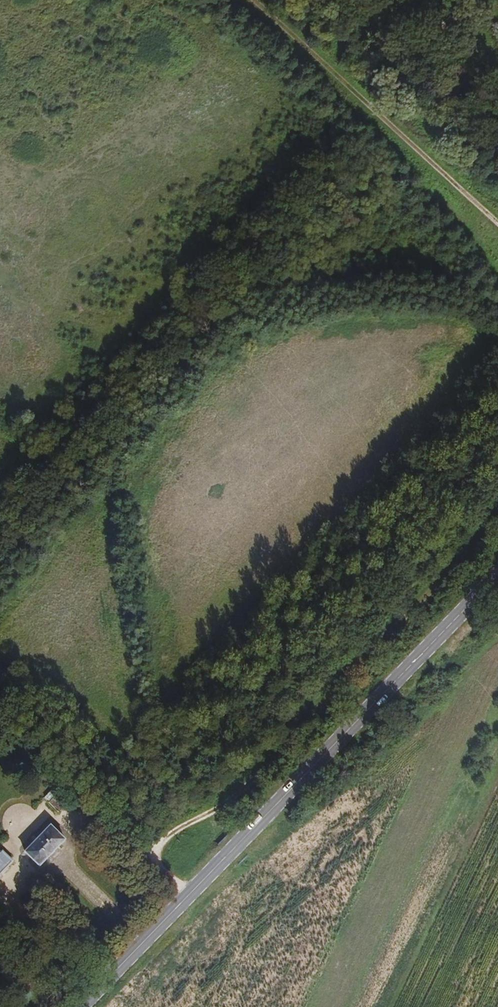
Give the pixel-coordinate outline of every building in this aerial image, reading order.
[(73,792),(67,787),(56,799),(62,803),(73,792)] [(72,835),(57,820),(32,844),(47,860),(72,835)]
